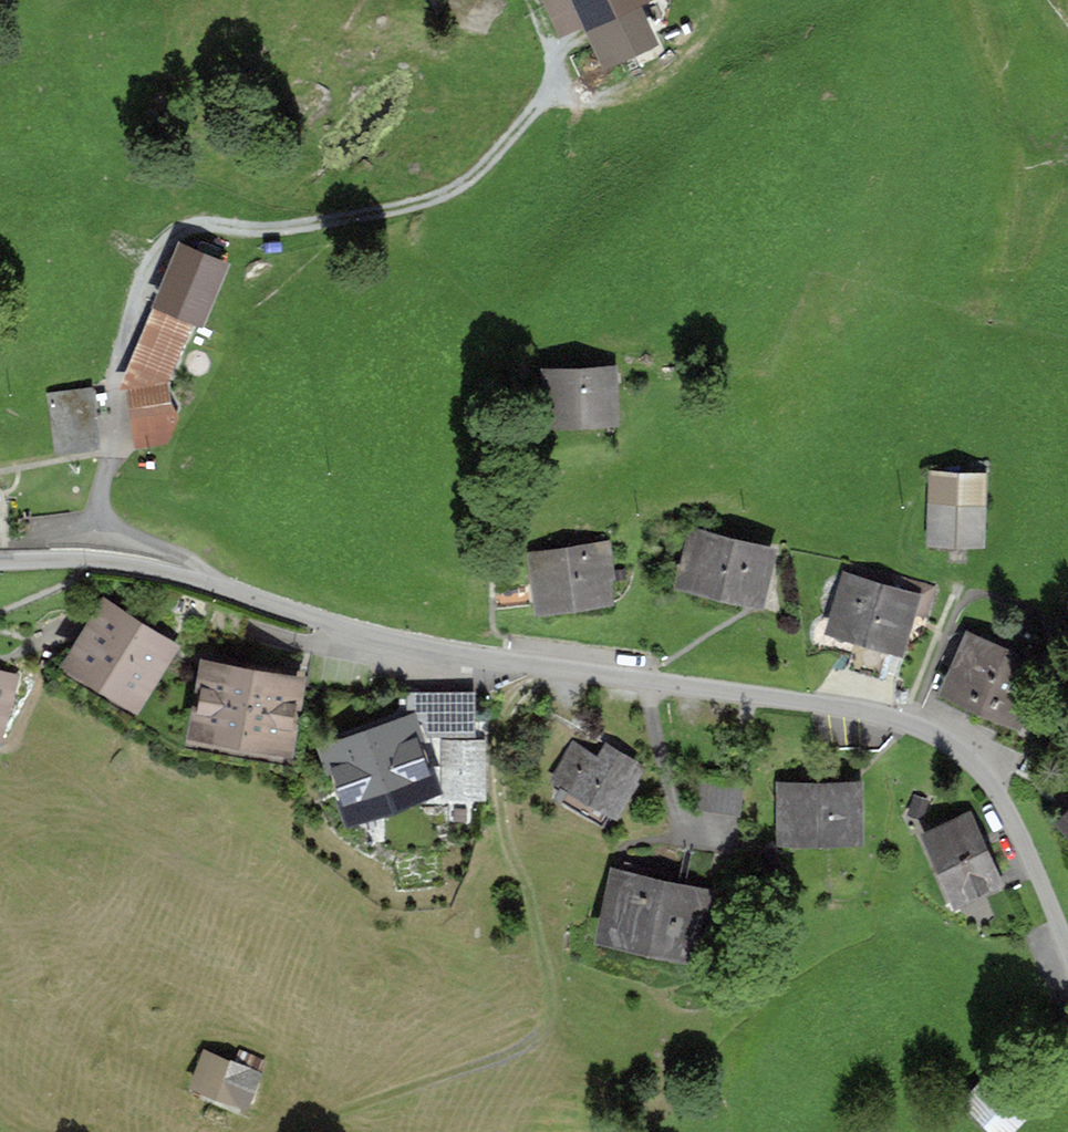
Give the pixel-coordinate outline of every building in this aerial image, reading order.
[(605,55),(648,35),(632,0),(580,0),(605,55)] [(176,372),(165,373),(219,258),(187,245),(129,380),(138,442),(167,437),(178,412),(169,397),(167,387),(178,386),(176,372)] [(551,369),(552,411),(608,409),(606,367),(551,369)] [(50,389),(58,447),(96,442),(89,384),(50,389)] [(934,474),(931,535),(978,537),(981,476),(934,474)] [(686,573),(754,590),(764,548),(737,541),(738,536),(719,531),(717,536),(697,531),(686,573)] [(602,589),(599,568),(607,567),(602,532),(561,538),(563,550),(537,553),(543,597),(602,589)] [(837,622),(858,628),(849,658),(886,669),(905,604),(923,609),(931,585),(881,570),(877,584),(850,576),(837,622)] [(108,610),(79,657),(132,690),(161,643),(108,610)] [(1033,665),(972,638),(959,667),(952,682),(963,687),(978,694),(992,700),(1007,707),(1013,710),(1014,706),(1033,665)] [(963,687),(952,682),(959,667),(951,663),(938,694),(956,702),(963,687)] [(212,668),(203,720),(282,734),(291,682),(212,668)] [(978,694),(963,687),(956,702),(971,708),(969,712),(970,713),(978,694)] [(426,727),(472,727),(472,688),(408,689),(408,705),(424,714),(426,727)] [(992,700),(978,694),(970,713),(984,719),(992,700)] [(1007,707),(992,700),(984,719),(998,725),(994,734),(995,734),(1007,707)] [(1013,710),(1007,707),(995,734),(1009,740),(1023,710),(1014,706),(1013,710)] [(1037,717),(1023,710),(1009,740),(1024,747),(1037,717)] [(425,779),(415,752),(422,750),(412,721),(334,749),(354,804),(425,779)] [(447,786),(479,786),(479,740),(447,741),(447,786)] [(612,807),(630,776),(616,768),(626,751),(607,740),(597,756),(575,743),(557,774),(612,807)] [(694,772),(690,805),(739,812),(744,779),(694,772)] [(783,785),(783,829),(855,828),(855,784),(783,785)] [(931,831),(958,892),(993,876),(966,815),(931,831)] [(703,926),(707,910),(700,908),(703,891),(664,883),(667,870),(626,861),(623,874),(619,873),(608,926),(692,945),(696,924),(703,926)] [(205,1049),(193,1078),(246,1100),(259,1071),(205,1049)] [(1057,1127),(1022,1108),(1009,1131),(1055,1131),(1057,1127)] [(962,1116),(954,1131),(993,1131),(962,1116)]
